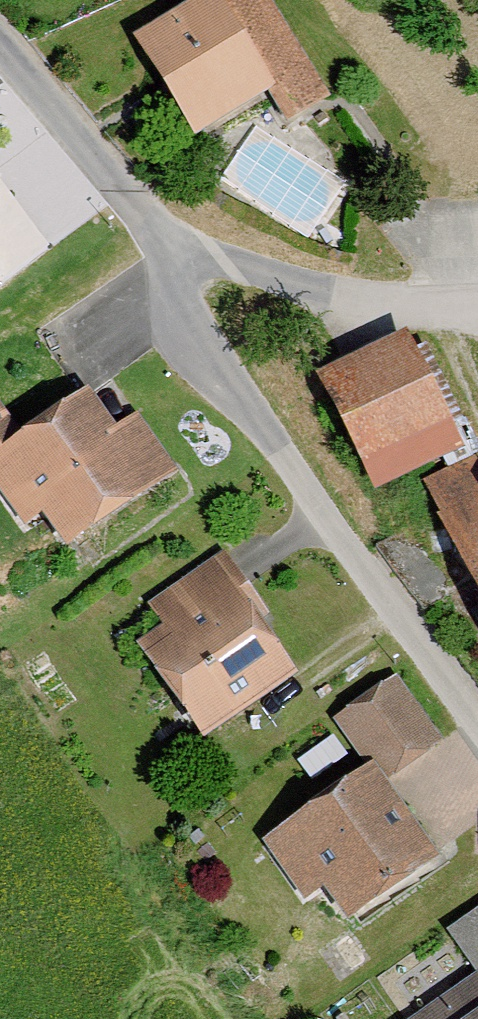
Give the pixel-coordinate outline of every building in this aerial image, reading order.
[(119,36),(185,138),(256,93),(273,120),(320,91),(261,0),(176,0),(119,36)] [(387,333),(299,375),(355,490),(443,448),(387,333)] [(0,438),(0,505),(14,525),(29,514),(49,542),(166,467),(126,410),(102,427),(73,387),(0,438)] [(407,484),(477,631),(477,469),(471,454),(407,484)] [(216,551),(138,603),(152,623),(122,644),(186,738),(284,671),(226,587),(236,581),(216,551)] [(384,675),(321,719),(353,764),(250,838),(296,902),(316,889),(336,917),(427,853),(377,781),(432,742),(384,675)] [(437,928),(467,972),(396,1018),(477,1018),(477,901),(437,928)]
